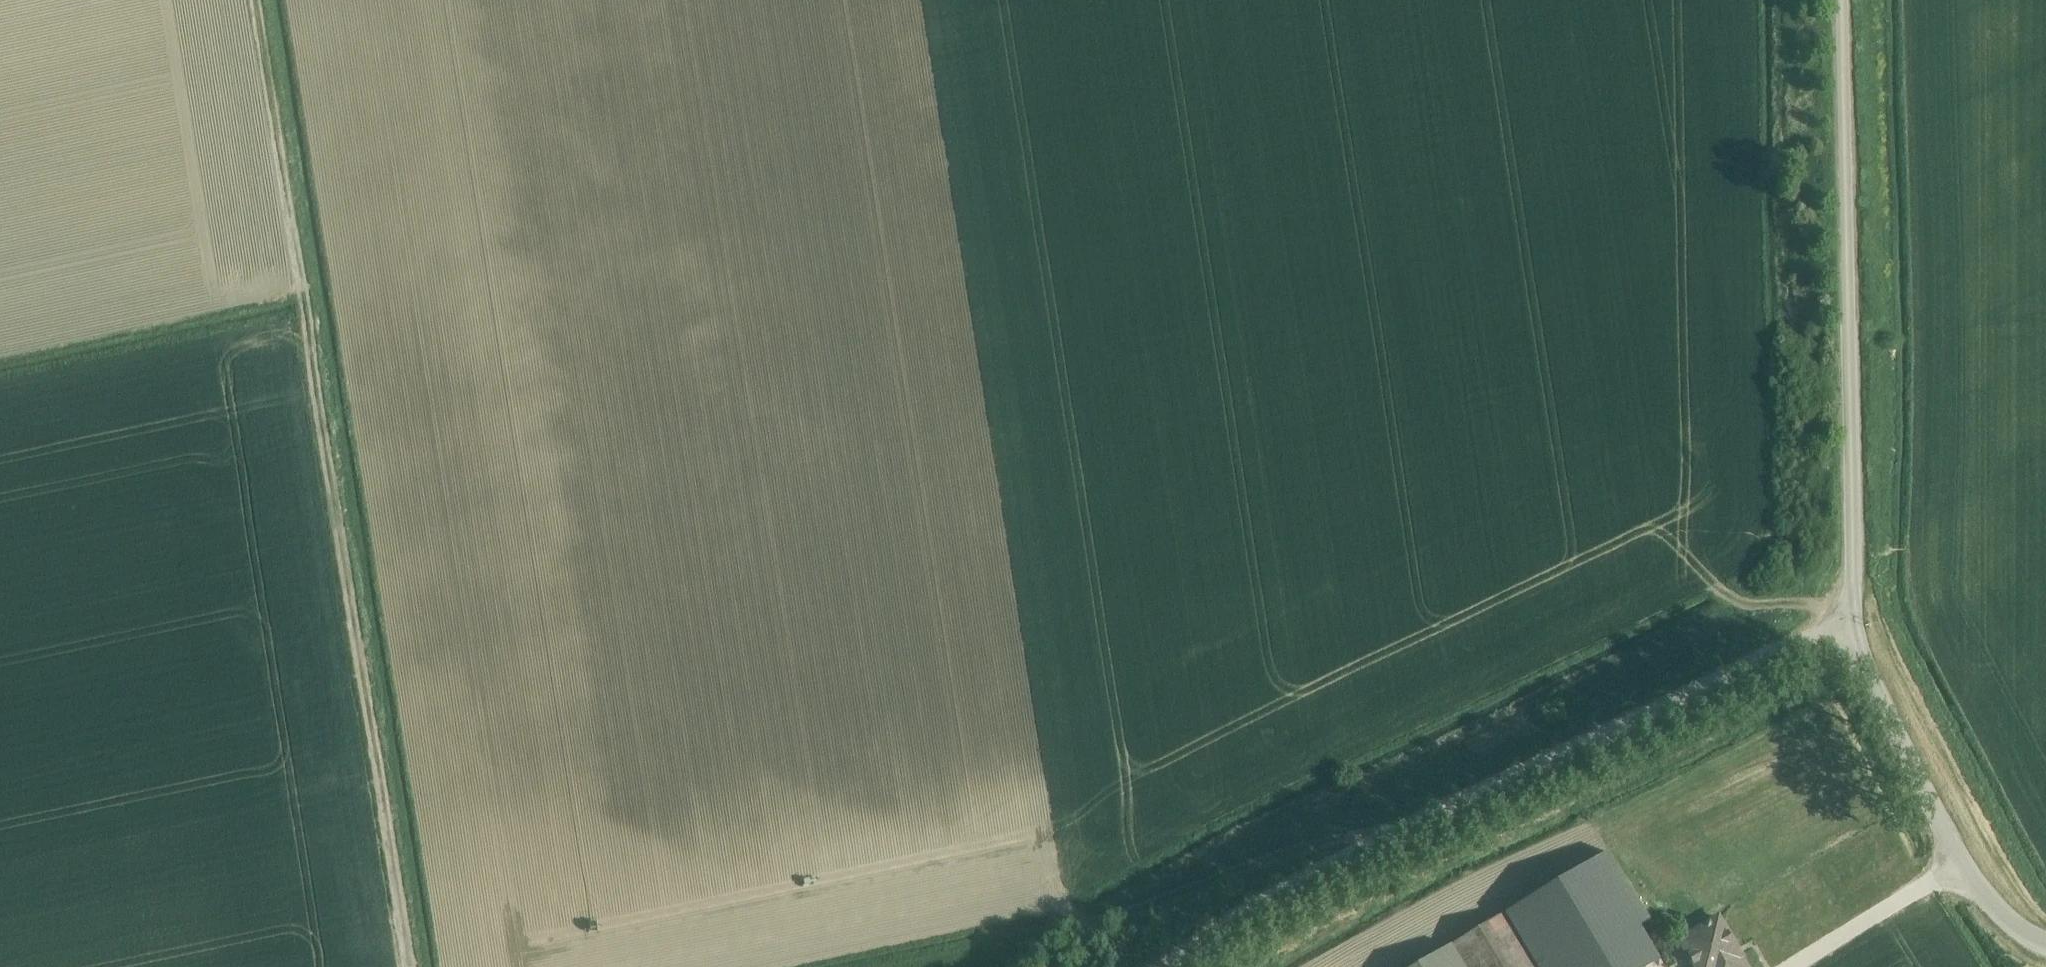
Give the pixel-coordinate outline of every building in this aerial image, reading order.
[(1503,915),(1534,966),(1649,966),(1659,961),(1639,928),(1649,922),(1631,890),(1608,852),(1503,915)] [(1503,915),(1452,945),(1415,966),(1534,966),(1503,915)] [(1680,941),(1695,966),(1745,966),(1739,958),(1740,957),(1718,919),(1680,941)]
